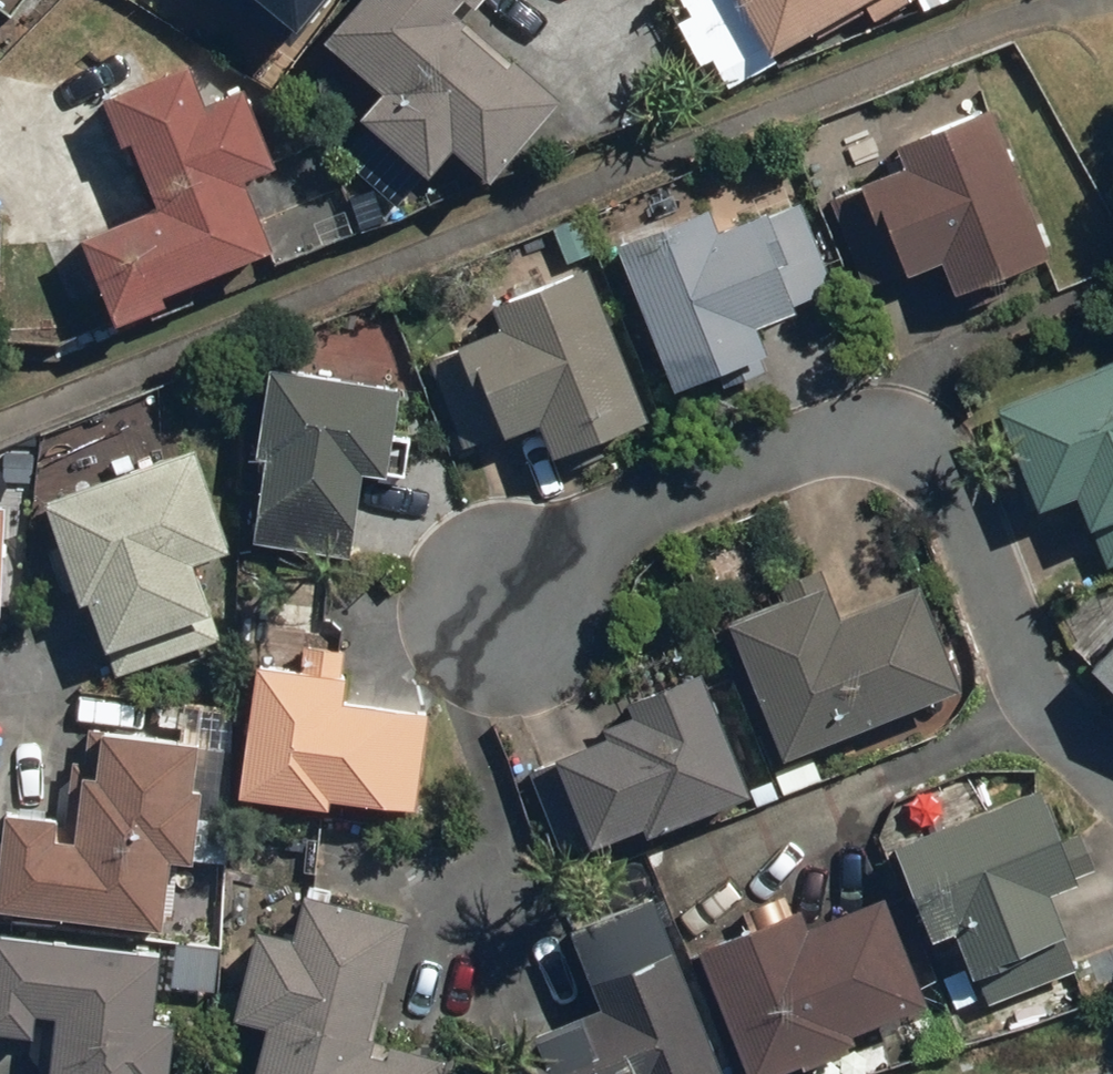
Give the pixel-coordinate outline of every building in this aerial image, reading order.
[(10,0),(0,0),(0,13),(10,0)] [(302,32),(330,0),(259,0),(302,32)] [(410,80),(382,112),(452,174),(480,141),(518,174),(586,96),(487,9),(495,0),(372,0),(349,26),(410,80)] [(797,47),(880,0),(769,0),(796,47),(797,47)] [(892,11),(913,0),(886,0),(892,11)] [(83,236),(121,320),(169,299),(166,292),(271,246),(237,170),(270,156),(238,83),(201,100),(185,64),(114,95),(161,202),(83,236)] [(1067,249),(1010,102),(922,136),(931,158),(888,174),(925,269),(959,256),(971,287),(1067,249)] [(733,209),(643,244),(693,376),(785,341),(774,311),(838,286),(807,204),(740,229),(733,209)] [(667,410),(612,260),(518,294),(527,321),(481,338),(514,430),(560,413),(571,445),(667,410)] [(283,362),(273,542),(374,547),(379,462),(415,464),(419,388),(356,385),(357,366),(283,362)] [(1023,402),(1064,501),(1094,489),(1112,536),(1112,365),(1023,402)] [(217,443),(74,496),(63,500),(127,672),(234,632),(224,607),(234,603),(217,556),(253,542),(217,443)] [(24,605),(28,497),(29,468),(0,467),(0,604),(24,605)] [(747,614),(802,752),(980,679),(939,577),(862,608),(848,573),(747,614)] [(316,666),(260,662),(252,787),(327,792),(328,783),(409,789),(415,703),(348,699),(350,671),(336,670),(337,653),(316,652),(316,666)] [(563,828),(606,810),(618,839),(668,819),(671,827),(774,785),(723,663),(659,689),(666,704),(631,718),(635,728),(581,750),(538,768),(563,828)] [(79,803),(24,803),(16,911),(165,913),(165,937),(213,937),(213,895),(195,895),(195,856),(226,856),(226,722),(91,722),(91,750),(79,750),(79,803)] [(1069,779),(919,839),(957,932),(978,923),(1007,994),(1096,959),(1063,878),(1103,862),(1069,779)] [(679,869),(570,905),(600,992),(541,1012),(562,1073),(737,1073),(746,1071),(679,869)] [(274,1073),(464,1073),(470,1050),(387,1029),(405,961),(420,965),(433,911),(324,883),(312,930),(273,920),(250,1009),(288,1019),(274,1073)] [(721,942),(774,1073),(786,1073),(881,1036),(876,1024),(952,993),(908,885),(832,916),(825,900),(721,942)] [(152,945),(0,937),(0,1020),(31,1021),(32,1004),(61,1006),(58,1072),(61,1072),(61,1073),(164,1073),(166,1022),(148,1021),(152,945)]
